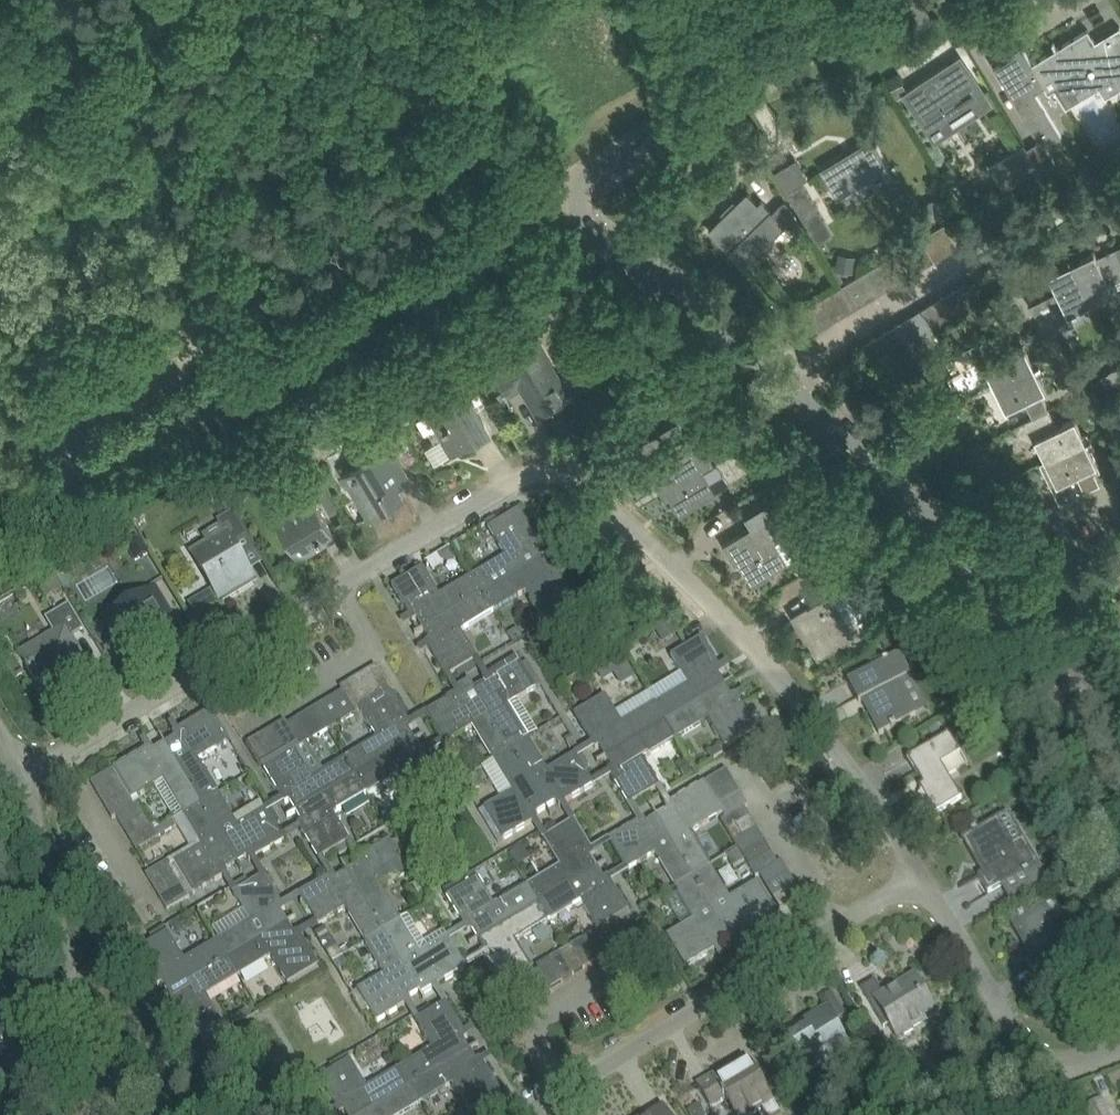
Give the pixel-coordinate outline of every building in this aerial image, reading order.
[(1079,90),(1113,70),(1119,81),(1119,25),(1096,40),(1089,28),(1032,62),(1037,70),(1049,90),(1055,87),(1066,105),(1082,96),(1079,90)] [(1062,134),(1052,118),(1036,90),(1045,84),(1049,90),(1037,70),(1027,75),(1014,54),(995,66),(1004,79),(1003,80),(1039,140),(1028,147),(1041,168),(1055,159),(1046,144),(1062,134)] [(950,65),(909,93),(933,128),(966,106),(982,95),(971,78),(963,84),(950,65)] [(823,168),(834,187),(838,194),(888,165),(883,158),(872,139),(823,168)] [(1102,150),(1111,167),(1119,162),(1119,140),(1102,150)] [(946,153),(940,144),(933,149),(939,158),(946,153)] [(998,170),(1007,186),(1032,171),(1022,155),(998,170)] [(1103,169),(1096,159),(1095,160),(1086,165),(1081,168),(1091,183),(1106,174),(1103,169)] [(787,190),(818,243),(833,234),(803,181),(787,190)] [(748,193),(711,229),(730,251),(731,250),(745,265),(758,252),(761,255),(776,241),(772,238),(786,225),(791,231),(801,222),(790,203),(785,199),(774,210),(762,199),(758,203),(748,193)] [(934,229),(947,252),(959,245),(946,222),(934,229)] [(936,259),(947,252),(934,229),(922,236),(936,259)] [(911,243),(924,266),(936,259),(922,236),(911,243)] [(913,273),(924,266),(911,243),(899,250),(913,273)] [(1114,290),(1118,298),(1119,297),(1119,252),(1117,246),(1098,255),(1095,249),(1073,260),(1092,300),(1114,290)] [(889,256),(902,279),(913,273),(899,250),(889,256)] [(857,255),(839,252),(837,268),(854,271),(857,255)] [(891,286),(902,279),(889,256),(877,263),(891,286)] [(1058,290),(1030,303),(1051,334),(1076,322),(1070,311),(1092,300),(1073,260),(1050,271),(1058,290)] [(891,286),(877,263),(865,270),(879,293),(891,286)] [(868,300),(879,293),(865,270),(854,277),(868,300)] [(868,300),(854,277),(843,284),(856,307),(868,300)] [(980,304),(966,282),(954,289),(968,312),(980,304)] [(844,314),(856,307),(843,284),(831,291),(844,314)] [(957,318),(968,312),(954,289),(943,295),(957,318)] [(818,298),(832,321),(844,314),(831,291),(818,298)] [(931,303),(945,325),(957,318),(943,295),(931,303)] [(820,328),(832,321),(818,298),(806,306),(820,328)] [(934,332),(945,325),(931,303),(920,309),(934,332)] [(909,316),(922,339),(934,332),(920,309),(909,316)] [(911,346),(922,339),(909,316),(897,323),(911,346)] [(911,346),(897,323),(886,330),(900,352),(911,346)] [(888,359),(900,352),(886,330),(875,336),(888,359)] [(985,361),(996,384),(1036,365),(1025,342),(1006,350),(998,333),(982,340),(990,358),(985,361)] [(888,359),(875,336),(862,344),(876,367),(888,359)] [(456,349),(447,340),(444,338),(435,347),(447,358),(456,349)] [(572,394),(540,341),(507,361),(508,361),(495,369),(510,394),(523,386),(539,414),(572,394)] [(1025,399),(1033,415),(1015,423),(1016,425),(1050,409),(1041,390),(1047,387),(1036,365),(996,384),(1007,408),(1025,399)] [(1110,371),(1116,382),(1116,384),(1119,382),(1119,365),(1110,371)] [(428,409),(443,434),(454,453),(491,431),(479,412),(465,387),(428,409)] [(1036,436),(1047,458),(1087,439),(1076,416),(1058,425),(1050,409),(1016,425),(1020,434),(1030,439),(1036,436)] [(678,421),(666,428),(672,439),(684,432),(678,421)] [(681,513),(717,491),(705,470),(715,464),(696,432),(675,445),(682,456),(652,473),(660,486),(663,483),(681,513)] [(409,474),(397,456),(386,437),(372,445),(377,455),(345,474),(370,516),(404,495),(396,482),(409,474)] [(1047,458),(1058,482),(1077,473),(1084,490),(1101,482),(1092,465),(1098,462),(1087,439),(1047,458)] [(337,535),(325,516),(312,493),(274,516),(300,558),(337,535)] [(786,535),(766,503),(747,515),(754,526),(724,544),(731,556),(735,554),(753,583),(772,572),(788,562),(775,542),(786,535)] [(506,555),(473,575),(484,594),(544,557),(538,547),(542,544),(521,509),(489,528),(506,555)] [(248,534),(237,515),(234,510),(219,520),(221,526),(206,535),(208,540),(191,551),(212,584),(224,603),(225,603),(222,598),(237,589),(240,594),(241,593),(238,588),(253,579),(256,584),(257,583),(246,564),(233,544),(248,534)] [(126,543),(136,562),(148,555),(138,536),(126,543)] [(451,547),(440,553),(443,559),(451,561),(457,558),(451,547)] [(550,567),(544,557),(484,594),(494,611),(527,591),(544,619),(575,600),(554,565),(550,567)] [(441,594),(424,567),(393,586),(414,621),(418,618),(424,629),(484,594),(473,575),(441,594)] [(840,572),(827,580),(808,591),(815,602),(794,615),(819,657),(838,646),(857,634),(850,623),(867,613),(852,588),(850,589),(840,572)] [(63,587),(58,578),(50,583),(55,592),(63,587)] [(172,634),(161,615),(147,593),(106,618),(131,658),(120,664),(121,665),(172,634)] [(484,594),(424,629),(431,639),(426,642),(447,677),(479,658),(462,630),(494,611),(484,594)] [(98,679),(73,637),(85,629),(69,603),(45,618),(54,633),(21,653),(36,679),(57,667),(73,694),(98,679)] [(679,633),(670,618),(655,628),(665,642),(679,633)] [(918,633),(927,628),(922,620),(913,625),(918,633)] [(666,721),(727,685),(720,674),(724,671),(703,636),(672,655),(688,683),(655,702),(666,721)] [(917,714),(899,682),(912,675),(912,674),(913,673),(901,652),(884,661),(849,681),(860,702),(864,700),(881,731),(879,732),(880,734),(892,727),(917,714)] [(625,655),(610,662),(619,682),(634,675),(625,655)] [(511,748),(530,737),(510,705),(537,688),(519,657),(483,678),(486,682),(475,688),(511,748)] [(377,665),(365,672),(379,694),(391,687),(377,665)] [(367,702),(379,694),(365,672),(353,679),(367,702)] [(341,686),(343,690),(344,690),(355,709),(356,709),(367,702),(353,679),(341,686)] [(727,685),(666,721),(677,738),(710,719),(726,746),(758,727),(737,692),(732,695),(727,685)] [(428,711),(446,743),(474,726),(494,759),(511,748),(475,688),(465,694),(463,690),(428,711)] [(358,712),(356,709),(355,709),(344,690),(343,690),(321,704),(335,726),(358,712)] [(346,758),(358,776),(417,741),(410,729),(414,726),(393,691),(374,703),(361,710),(379,739),(346,758)] [(601,746),(607,756),(666,721),(655,702),(623,722),(607,694),(575,713),(596,748),(601,746)] [(979,699),(965,709),(973,721),(987,712),(979,699)] [(321,704),(309,711),(323,733),(335,726),(321,704)] [(176,737),(165,744),(200,803),(219,792),(200,759),(228,743),(209,711),(174,733),(176,737)] [(312,740),(323,733),(309,711),(299,717),(312,740)] [(300,747),(312,740),(299,717),(288,723),(288,724),(299,743),(298,743),(300,747)] [(286,720),(273,727),(288,749),(298,743),(299,743),(288,724),(288,723),(286,720)] [(645,757),(677,738),(666,721),(607,756),(613,766),(609,769),(630,804),(661,785),(645,757)] [(273,727),(262,734),(276,757),(288,749),(273,727)] [(949,733),(927,747),(908,758),(924,785),(920,787),(936,813),(955,802),(963,797),(941,763),(960,751),(949,733)] [(263,764),(276,757),(262,734),(249,742),(263,764)] [(578,745),(572,735),(565,739),(572,749),(578,745)] [(530,737),(511,748),(547,808),(558,801),(560,805),(595,784),(577,753),(549,770),(530,737)] [(422,750),(417,741),(358,776),(368,793),(400,773),(416,801),(448,782),(427,747),(422,750)] [(118,766),(129,785),(137,799),(165,782),(184,813),(200,803),(165,744),(155,749),(153,745),(118,766)] [(710,752),(714,759),(724,753),(720,746),(710,752)] [(511,748),(494,759),(513,791),(486,807),(505,839),(540,818),(537,814),(547,808),(511,748)] [(297,749),(284,757),(265,768),(286,803),(291,801),(297,811),(358,776),(346,758),(313,777),(297,749)] [(475,769),(469,758),(457,765),(463,776),(475,769)] [(679,766),(685,777),(693,772),(687,761),(679,766)] [(91,782),(99,794),(122,781),(114,768),(91,782)] [(705,782),(712,794),(735,781),(728,768),(705,782)] [(484,783),(478,771),(466,778),(472,790),(484,783)] [(358,776),(297,811),(303,821),(299,824),(320,859),(351,840),(335,812),(368,793),(358,776)] [(99,794),(106,806),(129,792),(122,781),(99,794)] [(742,792),(735,781),(712,794),(719,806),(742,792)] [(720,815),(712,803),(701,784),(666,805),(668,809),(658,815),(694,876),(712,865),(692,832),(720,815)] [(113,818),(117,816),(116,815),(136,804),(135,803),(129,792),(106,806),(113,818)] [(219,792),(200,803),(236,863),(248,856),(250,860),(285,839),(267,808),(239,824),(219,792)] [(719,806),(726,817),(745,806),(745,807),(749,804),(742,792),(719,806)] [(117,816),(123,826),(146,812),(139,801),(135,803),(136,804),(116,815),(117,816)] [(176,863),(183,875),(194,894),(230,873),(227,869),(236,863),(200,803),(184,813),(203,846),(176,863)] [(752,817),(745,807),(745,806),(726,817),(722,819),(729,830),(752,817)] [(391,808),(382,814),(387,823),(396,817),(391,808)] [(123,826),(130,837),(153,824),(146,812),(123,826)] [(694,876),(658,815),(648,822),(645,817),(610,838),(629,870),(656,853),(676,886),(694,876)] [(729,830),(736,842),(758,828),(752,817),(729,830)] [(977,829),(977,828),(972,831),(973,832),(963,838),(963,839),(965,838),(984,872),(979,875),(990,894),(1025,874),(1025,875),(1030,873),(1028,870),(1040,864),(1024,836),(1011,843),(997,818),(977,829)] [(537,903),(599,867),(592,856),(597,854),(575,819),(544,838),(561,865),(527,886),(537,903)] [(130,837),(137,850),(160,836),(153,824),(130,837)] [(765,839),(758,828),(736,842),(740,848),(743,853),(765,839)] [(348,870),(384,930),(402,919),(382,887),(410,870),(391,839),(356,860),(358,864),(348,870)] [(743,853),(747,860),(750,865),(773,852),(765,839),(743,853)] [(521,844),(510,854),(513,857),(521,865),(532,855),(521,844)] [(746,860),(739,849),(727,855),(734,867),(746,860)] [(779,863),(779,862),(773,852),(750,865),(757,876),(760,874),(779,863)] [(146,874),(153,885),(176,871),(169,860),(146,874)] [(760,874),(768,886),(790,872),(783,860),(779,862),(779,863),(760,874)] [(731,897),(712,865),(694,876),(730,935),(740,928),(743,933),(778,912),(759,880),(731,897)] [(599,867),(537,903),(548,920),(581,901),(598,929),(630,910),(609,875),(605,877),(599,867)] [(347,908),(366,941),(384,930),(348,870),(338,877),(335,872),(300,894),(319,925),(347,908)] [(153,885),(160,897),(183,883),(176,871),(153,885)] [(798,885),(790,872),(768,886),(775,898),(798,885)] [(266,874),(234,893),(251,920),(216,941),(228,959),(289,923),(282,911),(287,909),(266,874)] [(694,876),(676,886),(696,918),(668,935),(687,966),(722,945),(719,941),(730,935),(694,876)] [(473,928),(479,938),(537,903),(527,886),(496,904),(479,877),(448,896),(469,931),(473,928)] [(191,896),(183,883),(160,897),(168,910),(191,896)] [(798,885),(775,898),(781,909),(804,896),(798,885)] [(1055,898),(1045,904),(1044,903),(1024,915),(1023,914),(1019,916),(1019,918),(1011,922),(1012,924),(1014,923),(1033,956),(1027,959),(1038,978),(1086,951),(1055,898)] [(440,911),(434,901),(425,907),(428,912),(434,914),(440,911)] [(651,902),(643,907),(650,917),(657,913),(651,902)] [(537,903),(479,938),(485,949),(481,951),(502,986),(533,968),(516,939),(548,920),(537,903)] [(633,944),(646,936),(632,913),(619,921),(633,944)] [(186,929),(181,919),(172,924),(178,934),(186,929)] [(402,919),(384,930),(420,989),(430,984),(433,988),(468,967),(449,935),(421,952),(402,919)] [(621,951),(633,944),(619,921),(607,929),(621,951)] [(289,923),(228,959),(238,976),(272,956),(289,983),(320,965),(299,930),(295,932),(289,923)] [(607,929),(597,935),(608,954),(610,958),(621,951),(607,929)] [(384,930),(366,941),(386,973),(358,990),(377,1021),(412,1000),(409,996),(420,989),(384,930)] [(596,961),(608,954),(597,935),(595,931),(583,938),(596,961)] [(163,983),(169,993),(228,959),(216,941),(186,959),(169,932),(138,950),(159,985),(163,983)] [(585,968),(596,961),(583,938),(571,945),(585,968)] [(345,954),(339,945),(328,952),(334,961),(343,955),(345,954)] [(585,968),(571,945),(560,952),(574,975),(585,968)] [(562,981),(574,975),(560,952),(548,959),(562,981)] [(207,995),(238,976),(228,959),(169,993),(175,1004),(171,1006),(192,1041),(224,1022),(207,995)] [(562,981),(548,959),(538,965),(540,969),(552,988),(562,981)] [(554,991),(552,988),(540,969),(528,976),(542,999),(554,991)] [(530,1006),(542,999),(528,976),(516,983),(530,1006)] [(890,1024),(898,1038),(914,1029),(912,1026),(937,1011),(926,992),(922,995),(911,977),(884,993),(876,979),(862,988),(885,1027),(890,1024)] [(530,1006),(516,983),(505,990),(518,1013),(530,1006)] [(412,1084),(471,1049),(465,1039),(469,1036),(448,1001),(416,1020),(433,1048),(401,1067),(412,1084)] [(852,1051),(838,1028),(834,1022),(827,1009),(785,1033),(810,1076),(852,1051)] [(851,1020),(847,1014),(834,1022),(838,1028),(851,1020)] [(471,1049),(412,1084),(423,1102),(455,1083),(471,1111),(502,1092),(481,1057),(477,1059),(471,1049)] [(348,1114),(360,1114),(412,1084),(401,1067),(368,1087),(351,1059),(320,1078),(341,1113),(345,1110),(348,1114)] [(762,1079),(751,1060),(722,1077),(720,1073),(699,1085),(711,1104),(725,1095),(737,1114),(746,1114),(762,1105),(768,1114),(771,1114),(780,1110),(762,1079)] [(901,1076),(906,1074),(908,1069),(906,1064),(901,1061),(895,1064),(893,1069),(895,1074),(901,1076)] [(360,1114),(401,1114),(423,1102),(412,1084),(360,1114)] [(1102,1099),(1081,1109),(1084,1114),(1110,1114),(1102,1099)] [(700,1103),(688,1109),(692,1114),(707,1114),(700,1103)] [(665,1106),(650,1114),(670,1114),(665,1106)]
